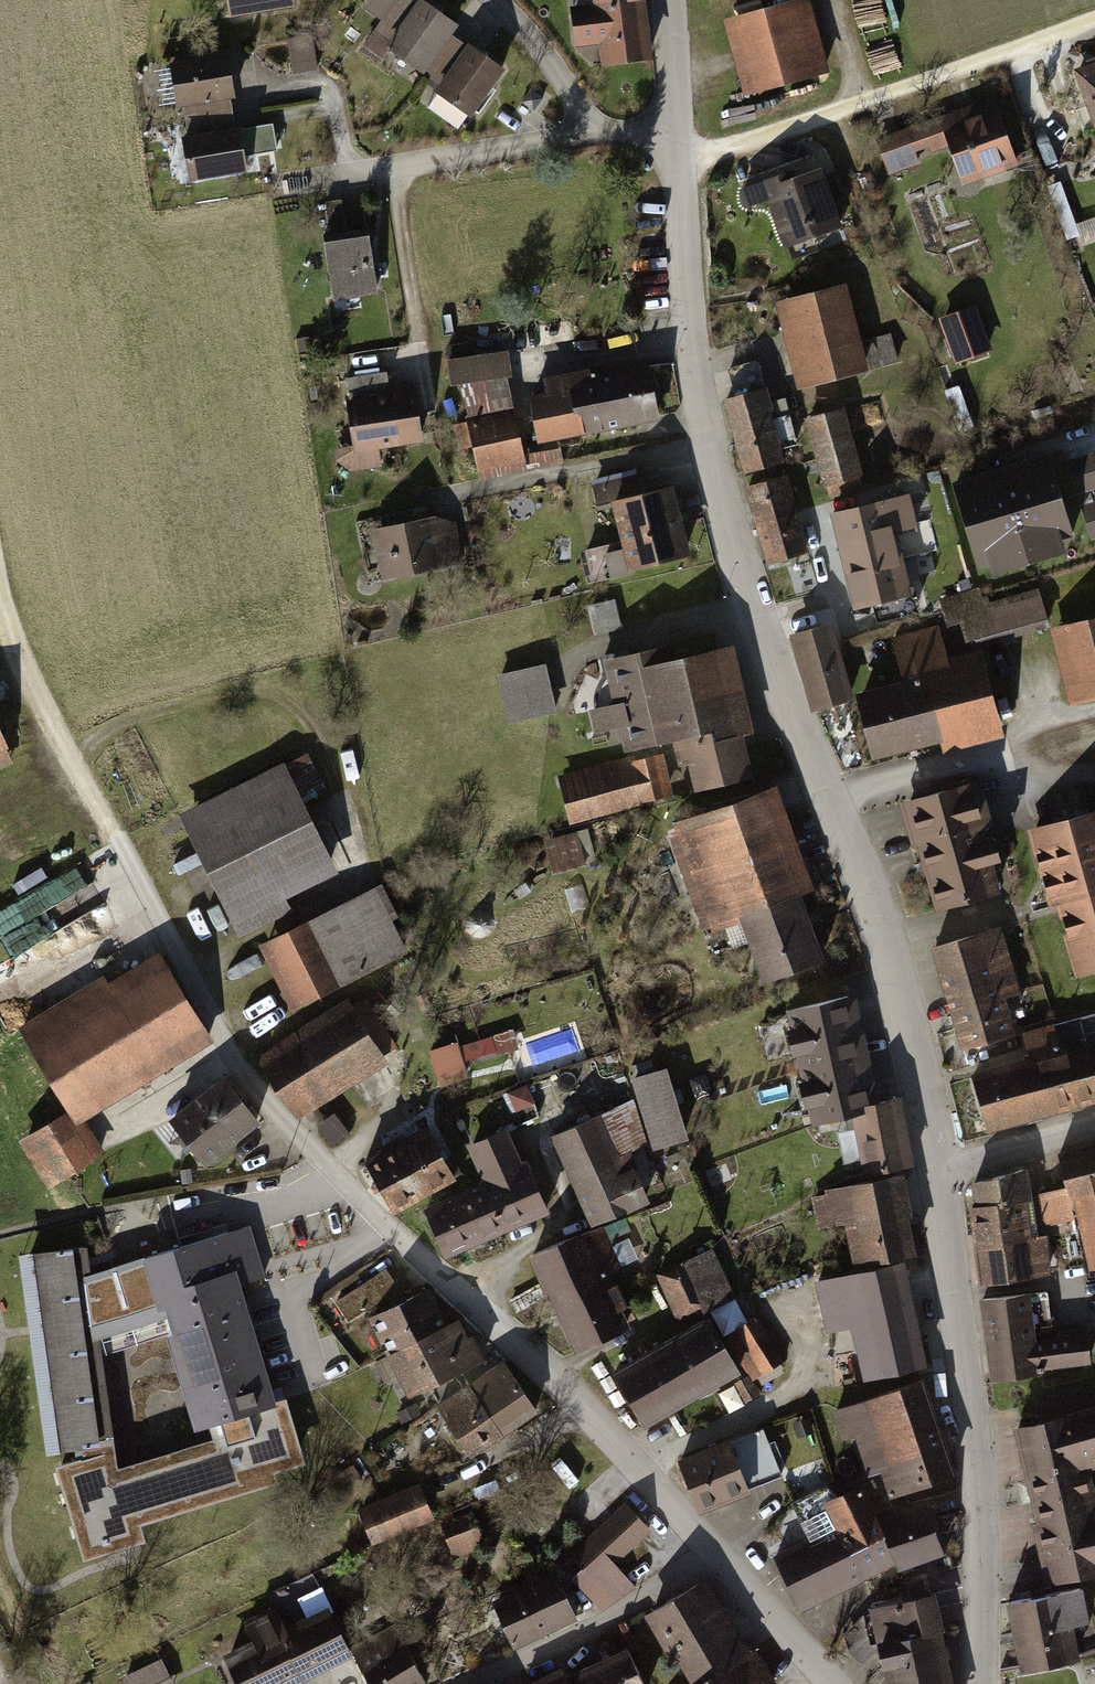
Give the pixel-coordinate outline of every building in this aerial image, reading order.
[(221,20),(286,8),(284,0),(217,0),(221,20)] [(407,0),(390,0),(364,42),(433,86),(427,96),(462,118),(493,70),(442,37),(449,26),(407,0)] [(577,6),(558,8),(563,48),(591,45),(594,68),(643,63),(636,0),(576,0),(577,6)] [(714,18),(736,97),(823,73),(802,0),(777,0),(714,18)] [(294,71),(320,67),(316,36),(289,39),(294,71)] [(215,55),(159,66),(169,114),(225,103),(215,55)] [(1065,71),(1087,130),(1094,127),(1094,60),(1065,71)] [(986,97),(870,141),(885,179),(940,157),(953,190),(1013,167),(986,97)] [(245,124),(249,153),(279,149),(275,119),(245,124)] [(226,127),(171,137),(179,184),(234,175),(226,127)] [(830,226),(810,169),(781,179),(777,167),(733,181),(742,208),(759,202),(774,245),(830,226)] [(358,236),(311,246),(324,306),(371,296),(358,236)] [(838,286),(769,304),(792,389),(861,372),(838,286)] [(971,307),(932,321),(949,367),(988,353),(971,307)] [(888,337),(859,346),(866,371),(895,362),(888,337)] [(498,351),(440,361),(448,412),(507,402),(498,351)] [(716,405),(738,491),(781,479),(758,392),(763,391),(756,364),(719,373),(726,403),(716,405)] [(539,395),(517,399),(526,446),(650,423),(640,369),(584,380),(583,371),(536,380),(539,395)] [(331,449),(336,474),(372,467),(370,452),(416,444),(406,390),(383,394),(379,373),(343,380),(346,398),(334,400),(343,447),(331,449)] [(837,410),(793,423),(811,483),(855,470),(837,410)] [(509,414),(454,424),(463,474),(518,464),(509,414)] [(1050,448),(954,476),(979,559),(992,556),(995,565),(1066,544),(1064,536),(1075,532),(1050,448)] [(1067,458),(1078,492),(1094,487),(1094,453),(1094,449),(1067,458)] [(781,479),(738,491),(761,570),(807,557),(784,477),(781,479)] [(663,487),(600,502),(616,573),(680,558),(663,487)] [(915,494),(819,517),(841,606),(904,591),(897,560),(930,552),(915,494)] [(1082,502),(1093,537),(1094,537),(1094,498),(1082,502)] [(428,516),(364,530),(376,586),(461,567),(452,527),(428,516)] [(589,550),(596,577),(612,573),(606,546),(589,550)] [(976,592),(937,603),(944,627),(956,623),(964,650),(1041,627),(1032,595),(981,610),(976,592)] [(596,633),(621,631),(619,598),(593,600),(596,633)] [(822,620),(782,632),(806,706),(845,694),(822,620)] [(1044,633),(1062,709),(1094,701),(1094,621),(1044,633)] [(897,686),(840,702),(858,767),(933,747),(936,756),(992,740),(967,652),(942,659),(934,628),(884,642),(897,686)] [(745,741),(725,649),(657,664),(653,649),(594,663),(605,707),(580,714),(586,739),(613,732),(618,754),(667,743),(683,797),(742,781),(735,743),(745,741)] [(536,667),(491,678),(503,725),(548,714),(536,667)] [(654,752),(552,780),(565,826),(666,799),(654,752)] [(284,760),(178,811),(239,937),(293,910),(286,895),(338,870),(284,760)] [(970,786),(890,811),(922,914),(989,894),(972,837),(984,834),(970,786)] [(804,892),(766,789),(661,830),(700,934),(728,922),(751,986),(812,964),(789,897),(804,892)] [(1017,833),(1039,916),(1052,912),(1070,981),(1094,974),(1094,813),(1017,833)] [(552,866),(586,864),(583,830),(549,833),(552,866)] [(382,880),(258,941),(290,1007),(407,950),(392,919),(400,916),(382,880)] [(995,929),(919,952),(950,1054),(1004,1038),(993,1005),(1016,998),(995,929)] [(207,1048),(154,951),(6,1033),(53,1118),(14,1139),(41,1187),(94,1158),(74,1122),(207,1048)] [(849,998),(779,1014),(798,1098),(868,1083),(849,998)] [(286,1025),(244,1051),(293,1125),(378,1070),(338,1009),(294,1037),(286,1025)] [(437,1069),(521,1047),(516,1026),(431,1047),(437,1069)] [(1024,1063),(959,1081),(974,1135),(1090,1103),(1074,1044),(1053,1049),(1047,1030),(1017,1038),(1024,1063)] [(629,1103),(545,1139),(582,1226),(641,1206),(624,1171),(616,1173),(611,1161),(646,1148),(650,1157),(679,1148),(659,1070),(623,1081),(629,1103)] [(215,1081),(158,1125),(193,1169),(250,1126),(215,1081)] [(902,1168),(893,1101),(861,1106),(864,1122),(848,1124),(855,1175),(902,1168)] [(477,1187),(415,1213),(435,1259),(538,1215),(501,1130),(460,1147),(477,1187)] [(416,1132),(357,1165),(387,1217),(446,1184),(416,1132)] [(1046,1154),(1055,1192),(1032,1197),(1039,1227),(1068,1220),(1081,1272),(1094,1269),(1094,1142),(1046,1154)] [(1023,1173),(963,1186),(972,1287),(1038,1278),(1023,1173)] [(905,1256),(895,1177),(809,1196),(815,1230),(835,1226),(846,1271),(905,1256)] [(597,1225),(522,1257),(564,1354),(621,1330),(599,1278),(617,1270),(597,1225)] [(79,1250),(21,1256),(48,1456),(81,1451),(116,1446),(102,1338),(160,1321),(193,1431),(209,1426),(277,1406),(241,1287),(262,1281),(246,1228),(83,1277),(79,1250)] [(706,1249),(653,1273),(676,1322),(728,1299),(706,1249)] [(900,1270),(811,1286),(819,1333),(848,1328),(852,1354),(822,1360),(827,1388),(918,1372),(900,1270)] [(382,1357),(375,1360),(396,1401),(475,1362),(454,1321),(444,1326),(426,1290),(364,1321),(382,1357)] [(1021,1294),(971,1301),(984,1382),(1082,1367),(1076,1329),(1027,1337),(1021,1294)] [(752,1315),(720,1336),(751,1382),(783,1360),(752,1315)] [(697,1322),(601,1373),(631,1428),(726,1378),(697,1322)] [(529,1413),(495,1363),(425,1410),(459,1460),(529,1413)] [(947,1476),(915,1381),(825,1411),(836,1444),(848,1440),(861,1478),(875,1473),(883,1497),(947,1476)] [(1003,1432),(1040,1582),(1094,1569),(1094,1505),(1088,1507),(1081,1475),(1094,1472),(1094,1391),(1067,1398),(1065,1391),(1027,1400),(1033,1425),(1003,1432)] [(287,1402),(277,1406),(209,1426),(214,1441),(118,1470),(116,1446),(81,1451),(81,1460),(56,1469),(86,1561),(143,1543),(140,1527),(277,1486),(273,1476),(306,1465),(287,1402)] [(759,1423),(670,1457),(691,1511),(779,1477),(759,1423)] [(826,1530),(767,1557),(793,1614),(881,1567),(885,1576),(936,1554),(914,1505),(873,1524),(853,1484),(815,1505),(826,1530)] [(412,1486),(349,1512),(365,1549),(428,1523),(412,1486)] [(650,1528),(623,1502),(564,1554),(575,1566),(560,1579),(597,1615),(629,1584),(611,1565),(650,1528)] [(468,1513),(437,1524),(449,1561),(480,1550),(468,1513)] [(545,1571),(481,1599),(501,1646),(566,1618),(545,1571)] [(635,1617),(674,1683),(763,1683),(769,1680),(750,1648),(743,1652),(700,1580),(635,1617)] [(857,1607),(869,1670),(879,1668),(882,1683),(948,1683),(931,1593),(857,1607)] [(1076,1593),(998,1606),(1008,1670),(1068,1660),(1064,1631),(1082,1628),(1076,1593)] [(211,1659),(224,1683),(285,1683),(343,1654),(318,1605),(281,1624),(271,1605),(238,1622),(248,1640),(211,1659)] [(346,1643),(363,1683),(418,1683),(393,1624),(346,1643)] [(520,1683),(638,1683),(619,1647),(562,1675),(557,1665),(520,1683)] [(116,1677),(119,1683),(167,1683),(155,1659),(116,1677)]
